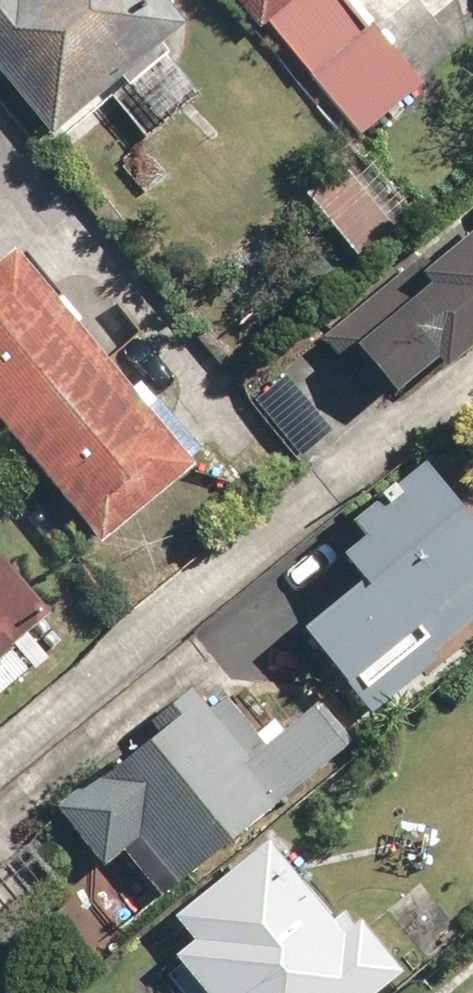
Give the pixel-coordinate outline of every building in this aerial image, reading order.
[(148,137),(200,88),(160,45),(196,11),(187,0),(0,0),(0,76),(58,139),(108,93),(148,137)] [(267,24),(361,140),(423,90),(350,0),(237,0),(261,30),(267,24)] [(349,164),(309,199),(367,265),(406,230),(349,164)] [(387,307),(395,316),(359,348),(398,393),(438,357),(451,371),(472,351),(472,231),(387,307)] [(107,547),(200,469),(14,249),(0,261),(0,421),(107,547)] [(427,462),(353,523),(366,539),(344,557),(366,582),(307,631),(373,710),(472,628),(472,518),(427,462)] [(58,611),(0,548),(0,665),(58,611)] [(162,903),(353,743),(324,707),(291,735),(276,716),(254,735),(207,680),(49,813),(102,876),(124,858),(162,903)] [(268,840),(179,921),(199,942),(177,962),(206,992),(371,992),(405,962),(360,914),(347,926),(268,840)]
